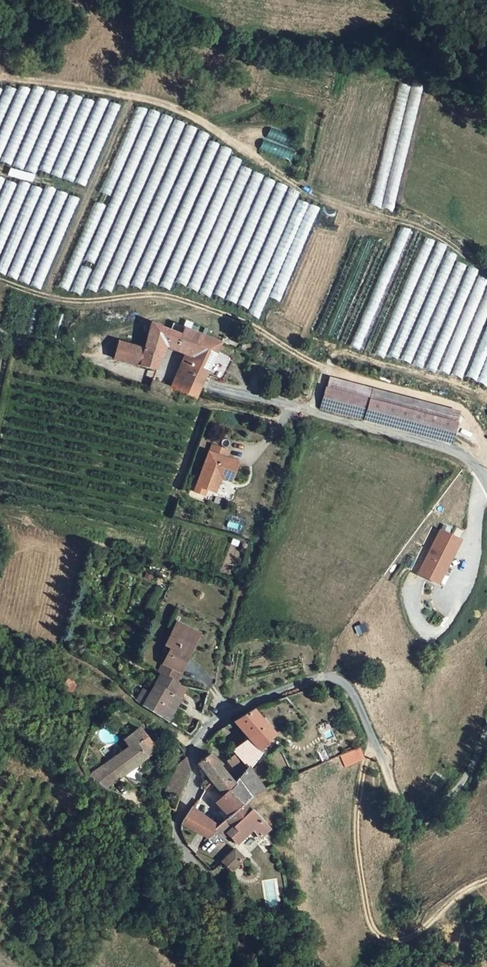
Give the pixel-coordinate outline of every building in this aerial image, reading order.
[(337,74),(313,189),(396,206),(420,91),(337,74)] [(291,305),(323,198),(200,162),(209,132),(172,121),(166,144),(166,93),(150,145),(150,94),(146,108),(132,104),(107,190),(114,182),(93,253),(105,241),(93,284),(111,265),(103,293),(122,272),(117,290),(138,268),(131,291),(153,268),(147,289),(167,267),(159,294),(179,273),(174,288),(261,313),(266,297),(291,305)] [(104,206),(95,202),(59,287),(68,291),(104,206)] [(80,265),(72,292),(82,295),(90,268),(80,265)] [(149,335),(148,334),(146,349),(141,367),(157,372),(161,359),(166,347),(170,349),(178,353),(187,328),(173,322),(172,329),(152,322),(151,323),(149,335)] [(486,385),(486,324),(467,378),(486,385)] [(187,328),(178,353),(188,358),(195,361),(206,337),(187,328)] [(195,361),(188,376),(205,384),(208,376),(222,383),(233,359),(219,352),(222,344),(206,337),(195,361)] [(120,342),(116,359),(141,367),(146,349),(136,346),(120,342)] [(166,347),(161,359),(166,360),(170,349),(166,347)] [(195,361),(188,358),(181,372),(188,376),(195,361)] [(181,372),(173,390),(196,400),(200,392),(205,384),(188,376),(181,372)] [(327,391),(322,411),(348,419),(353,398),(337,394),(339,386),(331,383),(329,391),(327,391)] [(337,394),(353,398),(355,390),(339,386),(337,394)] [(443,422),(458,426),(460,418),(355,390),(353,398),(370,403),(415,415),(443,422)] [(353,398),(348,419),(365,423),(370,403),(353,398)] [(415,415),(370,403),(365,423),(409,434),(415,415)] [(415,415),(409,434),(438,442),(443,422),(415,415)] [(438,442),(452,446),(458,426),(443,422),(438,442)] [(208,453),(199,481),(208,484),(206,490),(215,493),(220,478),(231,481),(237,463),(225,459),(228,451),(211,446),(208,453)] [(197,487),(206,490),(208,484),(199,481),(197,487)] [(436,585),(458,540),(440,531),(417,576),(436,585)] [(176,630),(197,640),(200,634),(173,621),(167,634),(172,637),(176,630)] [(149,692),(142,708),(168,723),(179,700),(172,696),(177,686),(162,678),(166,668),(181,676),(197,640),(176,630),(172,637),(167,634),(166,634),(162,645),(166,648),(153,674),(156,676),(149,692)] [(162,678),(177,686),(181,676),(166,668),(162,678)] [(142,708),(149,692),(140,688),(134,700),(142,708)] [(274,735),(253,710),(233,722),(248,740),(232,752),(245,769),(261,752),(259,749),(274,735)] [(136,729),(131,732),(119,742),(125,749),(88,779),(105,791),(155,750),(136,729)] [(363,759),(358,748),(341,756),(346,767),(363,759)] [(172,762),(176,767),(186,757),(183,754),(172,762)] [(195,767),(209,756),(206,754),(206,755),(194,765),(195,767)] [(232,784),(209,756),(195,767),(207,779),(201,783),(204,786),(211,783),(221,794),(215,800),(231,813),(240,806),(226,791),(232,784)] [(186,757),(176,767),(172,777),(189,770),(189,769),(186,757)] [(259,794),(245,769),(232,784),(226,791),(240,806),(248,801),(259,794)] [(167,809),(173,811),(189,770),(172,777),(165,795),(167,809)] [(173,811),(177,812),(184,802),(191,789),(193,782),(191,775),(189,770),(173,811)] [(248,801),(240,806),(231,813),(227,816),(225,817),(235,825),(228,835),(236,843),(239,841),(241,842),(245,836),(248,839),(259,836),(268,829),(248,801)] [(213,828),(190,807),(185,814),(182,819),(181,823),(181,825),(207,837),(213,828)] [(225,817),(213,828),(224,838),(228,835),(235,825),(225,817)] [(233,849),(231,850),(232,851),(221,862),(231,871),(243,859),(233,849)]
